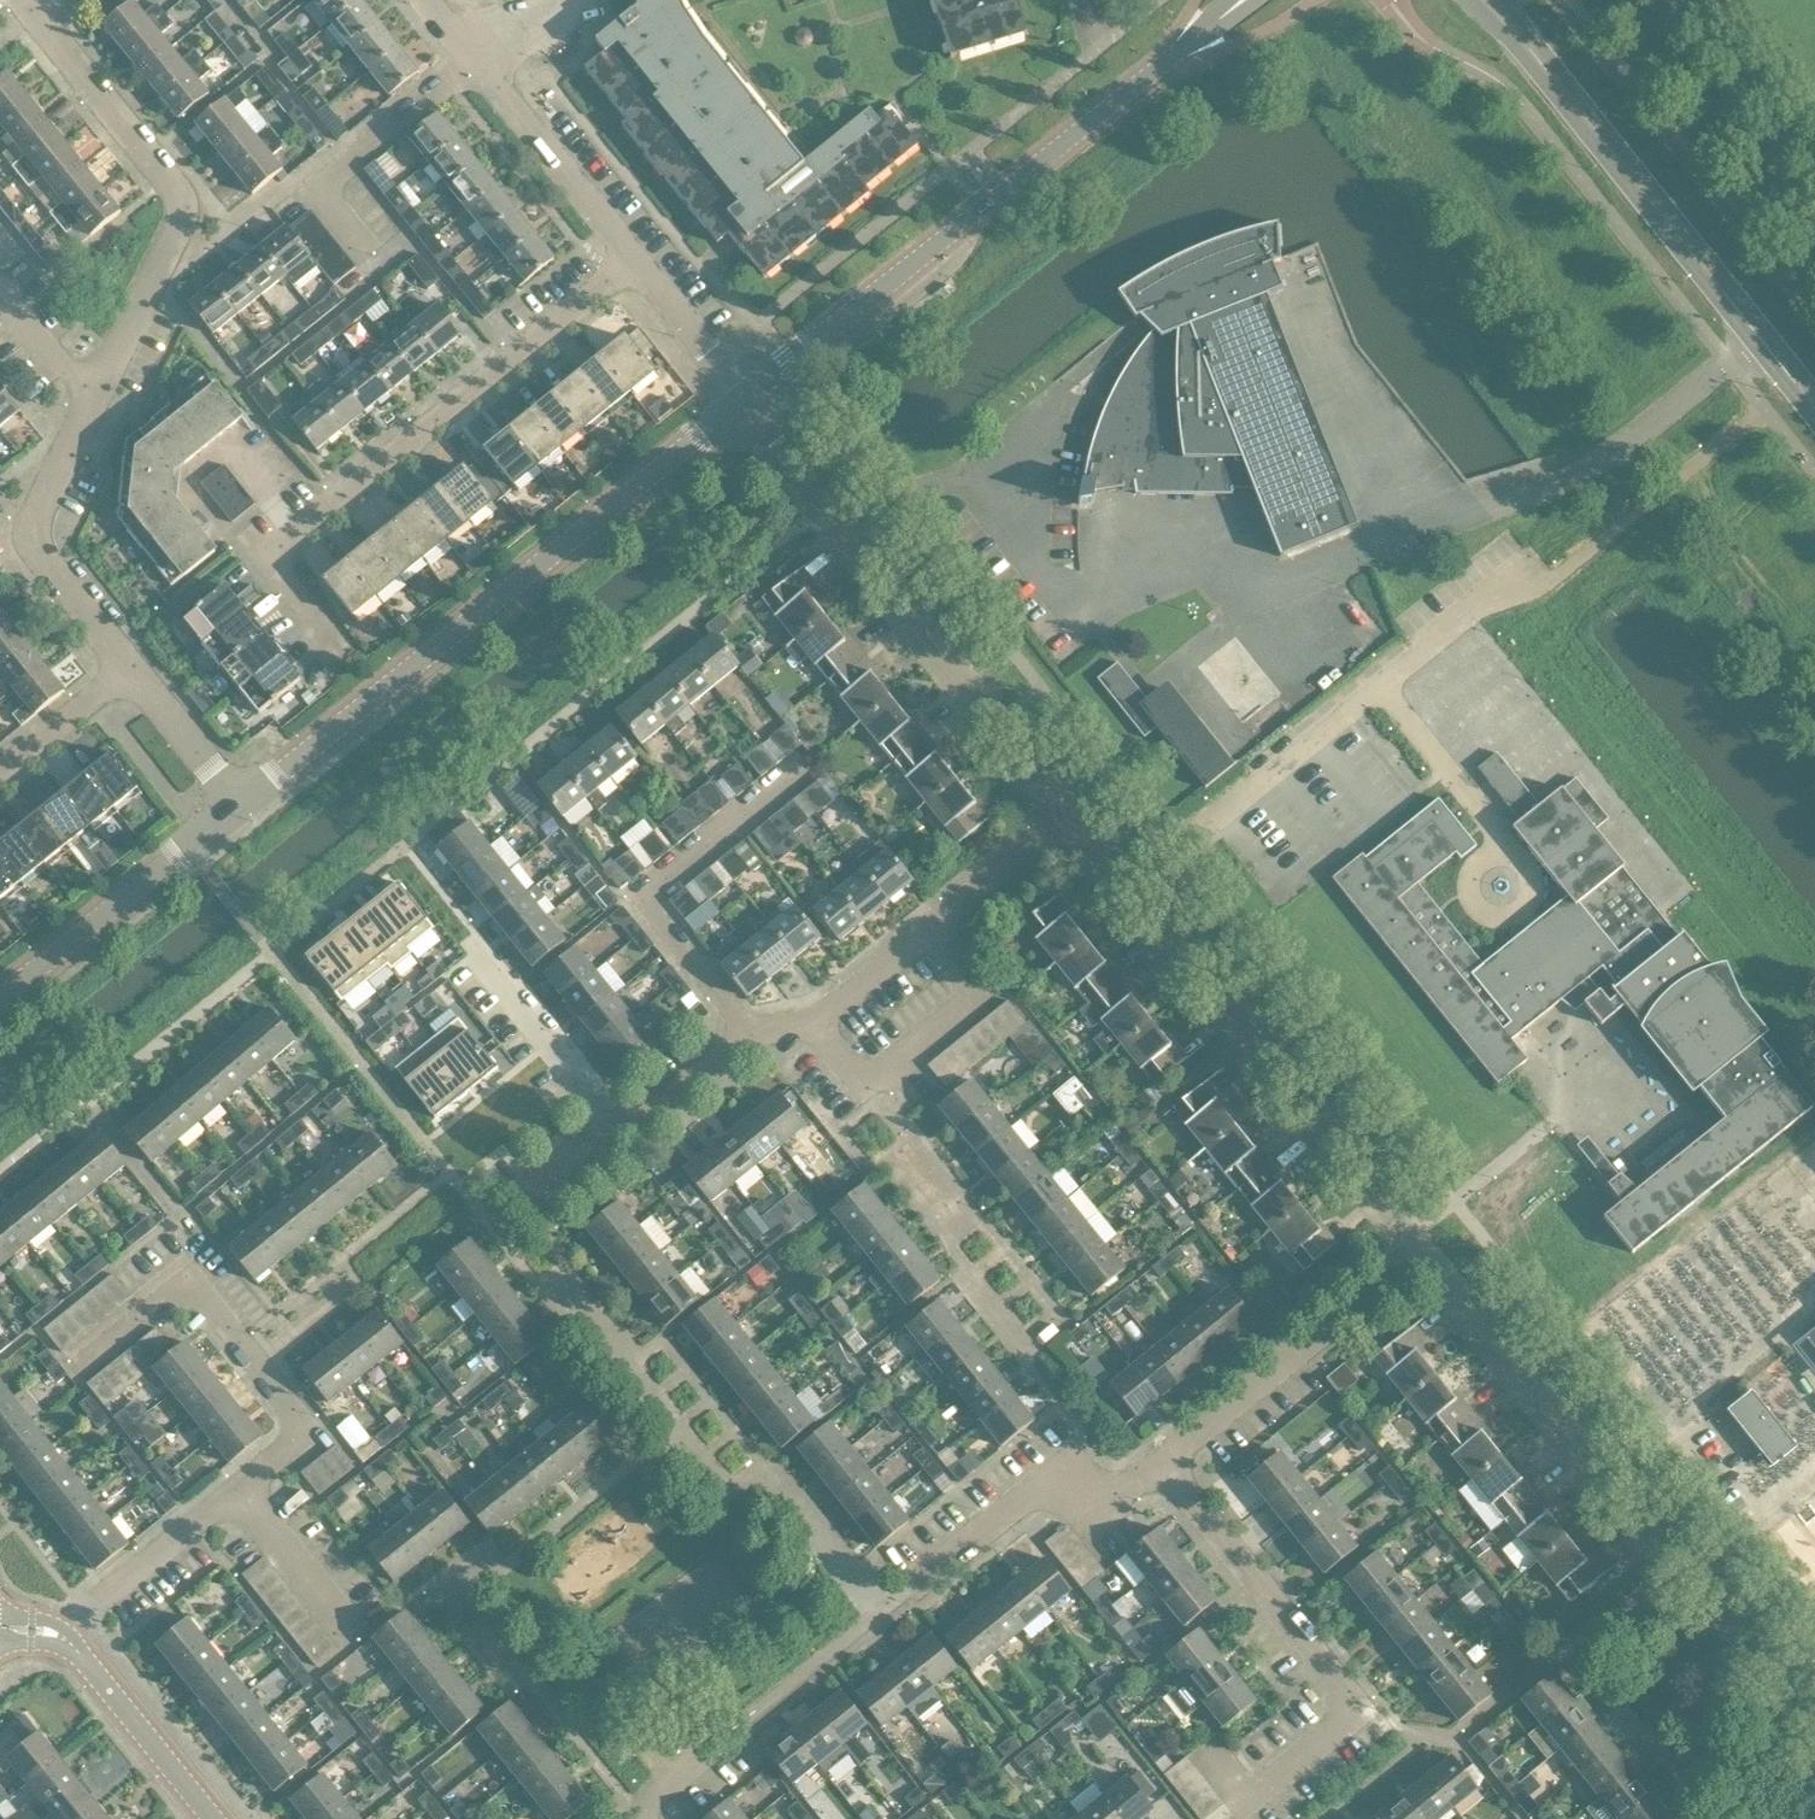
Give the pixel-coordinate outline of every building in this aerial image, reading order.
[(111,0),(93,0),(108,19),(119,11),(111,0)] [(119,11),(108,19),(102,24),(122,48),(165,13),(157,3),(144,13),(133,0),(132,0),(131,1),(119,11)] [(129,0),(111,0),(119,11),(131,1),(129,0)] [(239,2),(252,18),(262,10),(254,0),(241,0),(239,2)] [(332,23),(360,0),(314,0),(332,23)] [(332,23),(351,47),(380,23),(361,0),(360,0),(332,23)] [(642,2),(595,40),(605,51),(585,67),(627,120),(622,124),(717,242),(728,234),(764,278),(870,192),(866,187),(918,144),(905,127),(891,111),(897,107),(892,101),(875,115),(870,109),(803,162),(704,39),(681,0),(641,0),(642,2)] [(950,58),(972,51),(975,58),(982,56),(980,49),(1003,42),(1005,48),(1010,47),(1012,46),(1010,39),(1027,34),(1017,0),(932,0),(950,58)] [(215,11),(213,12),(205,19),(219,35),(229,27),(215,11)] [(173,23),(165,13),(122,48),(141,71),(171,47),(160,34),(173,23)] [(399,47),(380,23),(351,47),(370,70),(399,47)] [(285,31),(274,40),(288,57),(299,49),(285,31)] [(247,50),(234,34),(224,42),(237,59),(247,50)] [(181,60),(171,47),(141,71),(159,94),(203,59),(194,49),(181,60)] [(418,71),(399,47),(370,70),(389,94),(418,71)] [(312,65),(299,49),(288,57),(301,73),(312,65)] [(211,69),(203,59),(159,94),(179,118),(209,94),(198,80),(211,69)] [(269,90),(279,82),(265,65),(255,74),(269,90)] [(0,76),(0,115),(26,94),(7,70),(0,76)] [(248,98),(239,87),(195,123),(214,147),(245,122),(235,109),(248,98)] [(317,113),(327,105),(313,87),(303,96),(317,113)] [(298,106),(284,89),(274,97),(288,114),(298,106)] [(0,115),(0,132),(4,129),(15,142),(45,117),(26,94),(0,115)] [(327,105),(317,113),(338,140),(349,132),(327,105)] [(317,129),(303,112),(293,121),(307,137),(317,129)] [(438,114),(409,137),(429,161),(458,138),(438,114)] [(45,117),(15,142),(26,155),(12,165),(21,176),(64,141),(45,117)] [(245,122),(214,147),(233,170),(277,134),(269,124),(256,135),(245,122)] [(285,144),(277,134),(233,170),(252,193),(283,169),(271,155),(285,144)] [(458,138),(429,161),(448,185),(477,162),(458,138)] [(83,164),(64,141),(21,176),(29,186),(42,175),(53,189),(83,164)] [(374,160),(364,168),(385,195),(396,187),(374,160)] [(497,187),(477,162),(448,185),(467,210),(497,187)] [(83,164),(53,189),(63,201),(50,212),(58,223),(102,188),(83,164)] [(410,204),(396,187),(385,195),(399,213),(410,204)] [(497,187),(467,210),(476,221),(468,228),(478,240),(486,233),(516,210),(497,187)] [(121,211),(102,188),(58,223),(66,232),(79,222),(91,235),(121,211)] [(0,192),(0,207),(12,222),(22,213),(3,190),(0,192)] [(310,209),(288,227),(288,228),(286,226),(297,239),(319,221),(310,209)] [(535,234),(516,210),(486,233),(496,245),(488,252),(497,263),(505,257),(535,234)] [(40,236),(22,213),(12,222),(30,245),(40,236)] [(421,218),(411,227),(424,244),(435,236),(421,218)] [(329,232),(319,221),(297,239),(306,251),(329,232)] [(1150,272),(1118,293),(1135,317),(1140,316),(1154,329),(1145,340),(1140,346),(1135,352),(1121,376),(1108,401),(1097,426),(1089,453),(1083,480),(1082,481),(1078,503),(1094,500),(1095,491),(1124,486),(1123,482),(1134,481),(1136,493),(1232,494),(1232,486),(1253,486),(1280,555),(1358,525),(1357,522),(1350,525),(1260,298),(1284,288),(1274,263),(1281,260),(1278,223),(1261,227),(1247,231),(1227,237),(1207,244),(1188,253),(1150,272)] [(297,239),(286,226),(262,245),(293,283),(317,264),(316,262),(306,251),(297,239)] [(329,232),(306,251),(316,262),(338,244),(329,232)] [(535,234),(505,257),(525,281),(554,258),(535,234)] [(435,236),(424,244),(438,260),(448,252),(435,236)] [(50,269),(60,260),(46,244),(36,252),(50,269)] [(347,255),(338,244),(316,262),(317,264),(325,273),(347,255)] [(391,271),(409,255),(399,244),(382,261),(391,271)] [(262,245),(238,265),(262,294),(279,280),(284,286),(291,281),(293,284),(293,283),(262,245)] [(428,288),(439,279),(418,253),(407,262),(428,288)] [(347,255),(325,273),(334,284),(356,266),(347,255)] [(262,294),(238,265),(214,284),(237,313),(262,294)] [(462,291),(473,282),(459,266),(449,274),(462,291)] [(473,282),(462,291),(484,318),(495,310),(473,282)] [(237,313),(214,284),(190,303),(213,332),(237,313)] [(373,289),(357,302),(365,312),(382,299),(373,289)] [(321,318),(337,305),(329,294),(312,307),(321,318)] [(365,312),(357,302),(340,315),(348,326),(365,312)] [(438,304),(425,314),(416,302),(404,312),(414,324),(437,353),(461,334),(438,304)] [(321,318),(312,307),(288,327),(296,337),(321,318)] [(437,353),(414,324),(390,343),(413,372),(437,353)] [(296,337),(288,327),(264,346),(272,356),(296,337)] [(334,337),(326,327),(309,340),(317,351),(334,337)] [(631,391),(655,372),(625,335),(602,354),(631,391)] [(390,343),(378,352),(368,339),(356,349),(361,356),(360,356),(389,391),(413,372),(390,343)] [(317,351),(309,340),(292,354),(300,364),(317,351)] [(272,356),(264,346),(247,359),(256,370),(272,356)] [(602,354),(578,373),(608,409),(631,391),(602,354)] [(389,391),(360,356),(336,375),(341,381),(365,411),(389,391)] [(578,373),(555,391),(584,428),(608,409),(578,373)] [(207,374),(151,419),(153,422),(142,431),(140,428),(126,439),(118,517),(172,584),(215,550),(171,495),(173,469),(170,465),(181,457),(185,462),(242,417),(207,374)] [(282,405),(261,379),(247,390),(268,416),(282,405)] [(341,381),(330,391),(320,379),(307,389),(317,401),(340,430),(365,411),(341,381)] [(20,410),(0,385),(0,425),(20,410)] [(584,428),(555,391),(532,410),(561,447),(584,428)] [(317,401),(305,410),(299,402),(287,412),(316,449),(340,430),(317,401)] [(532,410),(508,429),(537,466),(561,447),(532,410)] [(484,448),(487,452),(477,461),(505,495),(515,487),(514,485),(537,466),(508,429),(484,448)] [(224,464),(201,482),(232,521),(255,503),(224,464)] [(440,484),(469,521),(493,502),(463,465),(440,484)] [(323,506),(301,482),(303,481),(290,466),(274,480),(300,509),(309,502),(317,511),(323,506)] [(440,484),(416,504),(445,540),(469,521),(440,484)] [(416,504),(393,522),(422,559),(445,540),(416,504)] [(393,522),(370,540),(399,577),(422,559),(393,522)] [(399,577),(370,540),(347,559),(376,596),(399,577)] [(796,639),(824,616),(805,592),(810,588),(797,572),(814,558),(813,557),(753,605),(754,606),(763,599),(796,639)] [(376,596),(347,559),(323,578),(352,615),(376,596)] [(202,643),(249,605),(261,595),(252,584),(234,598),(224,586),(183,619),(202,643)] [(249,605),(202,643),(221,666),(263,633),(252,620),(258,616),(249,605)] [(8,619),(0,609),(0,626),(8,619)] [(824,616),(796,639),(785,647),(798,663),(808,655),(829,680),(862,653),(848,636),(844,640),(824,616)] [(0,626),(0,664),(27,643),(8,619),(0,626)] [(263,633),(221,666),(240,690),(287,652),(278,640),(272,645),(263,633)] [(714,685),(738,665),(714,634),(689,654),(714,685)] [(27,643),(0,664),(0,681),(5,677),(15,690),(46,666),(27,643)] [(310,645),(293,654),(302,670),(319,661),(310,645)] [(748,676),(763,664),(750,647),(735,659),(748,676)] [(287,652),(240,690),(259,713),(280,696),(288,706),(299,697),(291,687),(300,680),(290,667),(295,662),(287,652)] [(862,653),(829,680),(862,721),(890,697),(870,673),(875,669),(862,653)] [(714,685),(689,654),(664,673),(689,704),(714,685)] [(1132,720),(1145,710),(1152,704),(1118,661),(1097,677),(1132,720)] [(46,666),(15,690),(26,704),(13,714),(21,725),(65,690),(46,666)] [(664,673),(640,693),(665,724),(675,735),(686,726),(677,714),(689,704),(664,673)] [(1538,686),(1354,835),(1491,1006),(1676,856),(1538,686)] [(665,724),(640,693),(616,712),(641,743),(665,724)] [(794,707),(787,697),(773,708),(781,717),(794,707)] [(909,721),(890,697),(862,721),(894,760),(927,733),(914,717),(909,721)] [(786,756),(801,744),(785,724),(770,737),(786,756)] [(611,726),(586,746),(611,777),(636,757),(611,726)] [(927,733),(894,760),(927,801),(955,778),(935,754),(940,750),(927,733)] [(761,776),(777,763),(761,743),(745,756),(761,776)] [(572,757),(562,765),(587,796),(598,811),(607,804),(607,799),(598,788),(611,777),(586,746),(584,747),(579,744),(569,751),(572,757)] [(1204,785),(1237,759),(1226,746),(1193,771),(1204,785)] [(87,772),(115,807),(138,788),(110,753),(87,772)] [(737,795),(753,782),(737,763),(721,776),(737,795)] [(587,796),(562,765),(538,785),(563,816),(587,796)] [(87,772),(63,791),(91,826),(115,807),(87,772)] [(955,778),(927,801),(947,826),(938,833),(950,848),(1011,801),(1010,800),(992,814),(979,798),(974,802),(955,778)] [(729,802),(713,782),(710,779),(681,803),(699,825),(729,802)] [(833,800),(817,780),(801,793),(817,813),(833,800)] [(63,791),(40,810),(68,845),(78,836),(81,840),(94,829),(91,826),(63,791)] [(540,803),(531,792),(521,800),(530,811),(540,803)] [(793,800),(777,813),(792,832),(809,819),(793,800)] [(552,817),(540,803),(530,811),(542,826),(552,817)] [(676,807),(678,810),(663,823),(678,842),(699,825),(681,803),(676,807)] [(40,810),(16,829),(44,863),(68,845),(40,810)] [(792,832),(777,813),(753,832),(769,852),(784,839),(789,844),(796,837),(792,832)] [(488,845),(469,821),(437,847),(456,871),(488,845)] [(118,858),(139,841),(127,826),(106,843),(118,858)] [(16,829),(0,842),(0,856),(21,882),(44,863),(16,829)] [(654,862),(670,850),(654,830),(638,843),(654,862)] [(579,851),(568,837),(558,845),(569,859),(579,851)] [(488,845),(456,871),(475,894),(507,869),(488,845)] [(733,848),(718,860),(733,880),(749,867),(733,848)] [(630,849),(614,862),(610,857),(601,865),(621,889),(646,869),(630,849)] [(888,901),(912,881),(887,850),(863,870),(888,901)] [(579,851),(569,859),(578,871),(589,863),(579,851)] [(0,856),(0,899),(21,882),(0,856)] [(709,867),(694,880),(709,899),(725,887),(709,867)] [(507,869),(475,894),(494,918),(526,893),(507,869)] [(888,901),(863,870),(838,889),(863,920),(888,901)] [(398,881),(372,902),(408,947),(434,927),(398,881)] [(1055,963),(1085,939),(1066,915),(1070,911),(1058,895),(1074,882),(1074,881),(1014,929),(1014,930),(1023,923),(1055,963)] [(617,899),(606,886),(596,894),(607,907),(617,899)] [(685,887),(669,900),(685,919),(701,906),(685,887)] [(863,920),(838,889),(814,909),(839,940),(863,920)] [(546,917),(526,893),(494,918),(513,942),(546,917)] [(787,911),(770,926),(795,957),(820,937),(789,898),(782,904),(787,911)] [(372,902),(352,918),(388,964),(392,968),(412,952),(408,947),(372,902)] [(546,917),(513,942),(533,966),(565,940),(546,917)] [(352,918),(332,935),(368,980),(388,964),(352,918)] [(643,931),(633,918),(623,926),(633,939),(643,931)] [(757,927),(762,932),(746,945),(771,976),(795,957),(770,926),(765,920),(757,927)] [(1695,1090),(1724,1105),(1629,1180),(1616,1164),(1602,1175),(1612,1188),(1600,1213),(1632,1255),(1721,1185),(1725,1177),(1767,1144),(1791,1094),(1801,1086),(1757,1030),(1763,1017),(1711,950),(1705,955),(1677,920),(1661,933),(1647,926),(1595,966),(1604,971),(1578,991),(1605,1025),(1614,1019),(1623,1000),(1695,1090)] [(654,944),(643,931),(633,939),(644,952),(654,944)] [(332,935),(306,955),(342,1000),(368,980),(332,935)] [(1104,963),(1085,939),(1055,963),(1087,1004),(1122,976),(1109,959),(1104,963)] [(746,945),(722,965),(746,996),(771,976),(746,945)] [(562,996),(595,970),(576,946),(543,972),(562,996)] [(682,979),(670,965),(660,973),(672,987),(682,979)] [(614,994),(595,970),(562,996),(582,1020),(614,994)] [(1122,976),(1087,1004),(1079,1010),(1092,1027),(1101,1020),(1107,1028),(1092,1040),(1105,1056),(1120,1044),(1150,1020),(1131,996),(1136,992),(1122,976)] [(682,979),(672,987),(681,999),(691,991),(682,979)] [(614,994),(582,1020),(601,1044),(633,1018),(614,994)] [(1008,1000),(928,1064),(946,1087),(1026,1022),(1008,1000)] [(709,1013),(701,1003),(687,1014),(694,1024),(709,1013)] [(246,1028),(272,1059),(296,1039),(270,1007),(246,1028)] [(458,1017),(437,1034),(464,1068),(477,1084),(498,1067),(458,1017)] [(652,1042),(633,1018),(601,1044),(620,1068),(652,1042)] [(1150,1020),(1120,1044),(1152,1084),(1144,1091),(1205,1044),(1204,1043),(1187,1056),(1174,1040),(1170,1044),(1150,1020)] [(246,1028),(222,1048),(248,1080),(272,1059),(246,1028)] [(437,1034),(417,1050),(444,1084),(456,1100),(477,1084),(464,1068),(437,1034)] [(1044,1059),(1054,1051),(1044,1038),(1034,1047),(1044,1059)] [(222,1048),(198,1069),(224,1101),(248,1080),(222,1048)] [(435,1117),(456,1100),(444,1084),(417,1050),(396,1067),(435,1117)] [(1054,1051),(1044,1059),(1056,1073),(1066,1065),(1054,1051)] [(1205,1148),(1234,1125),(1215,1101),(1220,1097),(1207,1081),(1224,1067),(1223,1066),(1163,1115),(1164,1116),(1172,1109),(1205,1148)] [(198,1069),(174,1089),(199,1121),(224,1101),(198,1069)] [(970,1080),(938,1105),(958,1129),(989,1103),(970,1080)] [(298,1091),(307,1102),(319,1091),(310,1081),(298,1091)] [(1082,1107),(1093,1098),(1082,1085),(1072,1094),(1082,1107)] [(322,1100),(331,1110),(344,1099),(336,1088),(322,1100)] [(199,1121),(174,1089),(149,1110),(175,1142),(199,1121)] [(307,1102),(298,1091),(284,1103),(293,1114),(307,1102)] [(780,1093),(756,1112),(782,1144),(806,1125),(780,1093)] [(1093,1098),(1082,1107),(1093,1120),(1104,1112),(1093,1098)] [(989,1103),(958,1129),(977,1153),(1008,1127),(989,1103)] [(175,1142),(149,1110),(125,1131),(151,1162),(175,1142)] [(756,1112),(732,1131),(758,1163),(782,1144),(756,1112)] [(289,1128),(298,1138),(310,1128),(301,1118),(289,1128)] [(263,1122),(250,1133),(258,1143),(271,1132),(263,1122)] [(1254,1149),(1234,1125),(1205,1148),(1238,1189),(1272,1161),(1259,1145),(1254,1149)] [(1028,1151),(1008,1127),(977,1153),(996,1177),(1028,1151)] [(298,1138),(289,1128),(275,1140),(284,1150),(298,1138)] [(100,1131),(76,1151),(102,1183),(126,1163),(100,1131)] [(732,1131),(708,1151),(734,1183),(758,1163),(732,1131)] [(347,1151),(373,1183),(397,1164),(371,1132),(347,1151)] [(1121,1154),(1131,1146),(1120,1132),(1110,1141),(1121,1154)] [(258,1143),(250,1133),(236,1144),(245,1154),(258,1143)] [(1586,1134),(1577,1142),(1595,1165),(1605,1157),(1586,1134)] [(1131,1146),(1121,1154),(1131,1167),(1142,1158),(1131,1146)] [(102,1183),(76,1151),(51,1171),(77,1203),(102,1183)] [(347,1151),(324,1171),(349,1202),(373,1183),(347,1151)] [(734,1183),(708,1151),(684,1170),(710,1202),(734,1183)] [(1047,1175),(1028,1151),(996,1177),(1015,1200),(1047,1175)] [(256,1156),(242,1167),(251,1178),(265,1166),(256,1156)] [(1272,1161),(1238,1189),(1270,1230),(1300,1206),(1281,1182),(1285,1178),(1272,1161)] [(201,1173),(209,1183),(222,1173),(214,1162),(201,1173)] [(251,1178),(242,1167),(230,1178),(239,1188),(251,1178)] [(51,1171),(27,1191),(53,1223),(77,1203),(51,1171)] [(324,1171),(300,1190),(326,1222),(349,1202),(324,1171)] [(679,1193),(690,1185),(680,1172),(669,1180),(679,1193)] [(209,1183),(201,1173),(187,1184),(195,1194),(202,1189),(209,1183)] [(1066,1198),(1047,1175),(1015,1200),(1034,1224),(1066,1198)] [(1159,1202),(1170,1193),(1159,1179),(1148,1188),(1159,1202)] [(834,1183),(821,1193),(830,1204),(842,1194),(834,1183)] [(883,1208),(863,1184),(832,1209),(851,1233),(883,1208)] [(690,1185),(679,1193),(690,1207),(701,1198),(690,1185)] [(300,1190),(276,1209),(302,1241),(326,1222),(300,1190)] [(53,1223),(27,1191),(2,1211),(28,1243),(53,1223)] [(830,1204),(821,1193),(807,1204),(815,1215),(830,1204)] [(1180,1206),(1170,1193),(1159,1202),(1169,1214),(1180,1206)] [(217,1207),(209,1197),(196,1208),(204,1217),(217,1207)] [(1085,1222),(1066,1198),(1034,1224),(1053,1248),(1085,1222)] [(606,1252),(638,1226),(618,1201),(586,1227),(606,1252)] [(1319,1230),(1300,1206),(1270,1230),(1303,1270),(1294,1277),(1295,1278),(1355,1229),(1354,1228),(1337,1242),(1324,1226),(1319,1230)] [(903,1233),(883,1208),(851,1233),(870,1257),(903,1233)] [(276,1209),(253,1228),(278,1260),(302,1241),(276,1209)] [(0,1213),(0,1258),(4,1263),(28,1243),(2,1211),(0,1213)] [(149,1214),(136,1225),(144,1235),(158,1225),(149,1214)] [(770,1229),(779,1239),(793,1228),(784,1217),(770,1229)] [(719,1243),(729,1234),(718,1221),(708,1229),(719,1243)] [(1104,1246),(1085,1222),(1053,1248),(1072,1272),(1104,1246)] [(144,1235),(136,1225),(123,1235),(132,1246),(144,1235)] [(638,1226),(606,1252),(626,1276),(659,1252),(638,1226)] [(253,1228),(229,1248),(254,1280),(278,1260),(253,1228)] [(779,1239),(770,1229),(758,1238),(767,1249),(779,1239)] [(903,1233),(870,1257),(889,1281),(921,1256),(903,1233)] [(740,1248),(729,1234),(719,1243),(729,1256),(740,1248)] [(489,1264),(469,1239),(437,1264),(457,1289),(489,1264)] [(1178,1245),(1164,1257),(1172,1267),(1187,1256),(1178,1245)] [(1104,1246),(1072,1272),(1092,1295),(1123,1270),(1104,1246)] [(678,1276),(659,1252),(626,1276),(646,1301),(678,1276)] [(95,1275),(109,1264),(101,1254),(87,1265),(95,1275)] [(763,1268),(754,1275),(760,1283),(780,1267),(769,1254),(758,1262),(763,1268)] [(795,1278),(806,1270),(793,1254),(783,1263),(795,1278)] [(921,1256),(889,1281),(909,1305),(940,1280),(921,1256)] [(1172,1267),(1164,1257),(1152,1266),(1160,1277),(1172,1267)] [(508,1289),(489,1264),(457,1289),(477,1314),(508,1289)] [(95,1275),(87,1265),(75,1275),(83,1285),(95,1275)] [(806,1270),(795,1278),(804,1290),(815,1281),(806,1270)] [(131,1295),(113,1273),(101,1282),(120,1304),(131,1295)] [(698,1301),(678,1276),(646,1301),(666,1326),(698,1301)] [(120,1304),(101,1282),(90,1292),(108,1314),(120,1304)] [(1116,1295),(1124,1306),(1139,1294),(1130,1284),(1116,1295)] [(1231,1339),(1255,1319),(1228,1287),(1205,1307),(1231,1339)] [(528,1314),(508,1289),(477,1314),(497,1339),(528,1314)] [(726,1289),(714,1298),(682,1324),(702,1349),(734,1323),(746,1313),(726,1289)] [(798,1312),(809,1304),(799,1291),(788,1299),(798,1312)] [(108,1314),(90,1292),(78,1301),(96,1323),(108,1314)] [(52,1293),(37,1304),(46,1315),(60,1303),(52,1293)] [(1124,1306),(1116,1295),(1103,1305),(1112,1316),(1124,1306)] [(957,1324),(938,1300),(906,1326),(925,1350),(957,1324)] [(96,1323),(78,1301),(67,1310),(85,1333),(96,1323)] [(833,1326),(844,1318),(831,1301),(820,1310),(833,1326)] [(46,1315),(37,1304),(25,1314),(34,1325),(46,1315)] [(820,1318),(809,1304),(798,1312),(810,1327),(820,1318)] [(1205,1307),(1181,1326),(1207,1358),(1231,1339),(1205,1307)] [(67,1310),(55,1320),(73,1342),(85,1333),(67,1310)] [(378,1310),(353,1330),(378,1362),(403,1342),(378,1310)] [(403,1332),(413,1324),(403,1311),(392,1319),(403,1332)] [(548,1339),(528,1314),(497,1339),(516,1364),(548,1339)] [(1404,1399),(1435,1374),(1416,1351),(1421,1347),(1408,1331),(1425,1317),(1425,1316),(1364,1364),(1365,1365),(1372,1359),(1404,1399)] [(852,1328),(844,1318),(833,1326),(841,1336),(852,1328)] [(73,1342),(55,1320),(44,1329),(62,1351),(73,1342)] [(754,1348),(734,1323),(702,1349),(722,1373),(754,1348)] [(1082,1323),(1079,1326),(1069,1333),(1077,1343),(1090,1333),(1082,1323)] [(413,1324),(403,1332),(414,1346),(424,1338),(413,1324)] [(462,1324),(437,1341),(445,1353),(470,1336),(462,1324)] [(957,1324),(925,1350),(944,1374),(976,1348),(957,1324)] [(1207,1358),(1181,1326),(1157,1345),(1183,1377),(1207,1358)] [(174,1349),(156,1327),(145,1336),(163,1359),(174,1349)] [(378,1362),(353,1330),(327,1350),(353,1382),(378,1362)] [(0,1334),(0,1352),(11,1342),(3,1332),(0,1334)] [(163,1359),(145,1336),(133,1345),(151,1368),(153,1367),(163,1359)] [(838,1362),(849,1353),(838,1340),(827,1348),(838,1362)] [(174,1349),(163,1359),(153,1367),(172,1391),(204,1365),(185,1341),(174,1349)] [(133,1345),(122,1355),(140,1377),(151,1368),(133,1345)] [(1157,1345),(1133,1365),(1159,1397),(1183,1377),(1157,1345)] [(56,1359),(47,1348),(37,1356),(46,1367),(56,1359)] [(554,1359),(545,1348),(532,1359),(540,1370),(554,1359)] [(774,1372),(754,1348),(722,1373),(742,1398),(774,1372)] [(995,1372),(976,1348),(944,1374),(963,1398),(995,1372)] [(353,1382),(327,1350),(303,1370),(328,1402),(353,1382)] [(849,1353),(838,1362),(848,1374),(859,1366),(849,1353)] [(140,1377),(122,1355),(110,1364),(128,1387),(140,1377)] [(68,1374),(56,1359),(46,1367),(58,1382),(68,1374)] [(442,1382),(453,1374),(442,1360),(431,1368),(442,1382)] [(110,1364),(98,1373),(117,1396),(128,1387),(110,1364)] [(881,1385),(892,1377),(882,1364),(871,1373),(881,1385)] [(204,1365),(172,1391),(191,1415),(224,1389),(204,1365)] [(1159,1397),(1133,1365),(1110,1384),(1136,1416),(1159,1397)] [(794,1397),(774,1372),(742,1398),(762,1423),(794,1397)] [(1015,1396),(995,1372),(963,1398),(983,1422),(1015,1396)] [(117,1396),(98,1373),(87,1383),(105,1405),(117,1396)] [(453,1374),(442,1382),(452,1395),(463,1386),(453,1374)] [(1435,1374),(1404,1399),(1437,1440),(1473,1412),(1459,1395),(1455,1399),(1435,1374)] [(892,1377),(881,1385),(892,1400),(903,1391),(892,1377)] [(508,1379),(495,1389),(504,1399),(509,1406),(520,1397),(515,1391),(516,1390),(508,1379)] [(11,1395),(0,1381),(0,1404),(11,1395)] [(447,1397),(438,1385),(425,1396),(433,1407),(447,1397)] [(243,1413),(224,1389),(191,1415),(211,1439),(243,1413)] [(504,1399),(495,1389),(481,1400),(489,1411),(504,1399)] [(1772,1466),(1797,1446),(1751,1390),(1727,1410),(1772,1466)] [(11,1395),(0,1404),(0,1444),(31,1420),(11,1395)] [(88,1415),(99,1406),(89,1395),(79,1403),(88,1415)] [(1015,1396),(983,1422),(1002,1446),(1034,1420),(1015,1396)] [(814,1422),(794,1397),(762,1423),(782,1447),(814,1422)] [(884,1419),(894,1411),(884,1398),(873,1407),(884,1419)] [(588,1402),(563,1422),(589,1455),(614,1435),(588,1402)] [(110,1421),(99,1406),(88,1415),(100,1430),(110,1421)] [(124,1430),(134,1421),(124,1408),(113,1416),(124,1430)] [(906,1424),(894,1411),(884,1419),(895,1433),(906,1424)] [(919,1433),(930,1425),(919,1412),(909,1420),(919,1433)] [(1473,1412),(1437,1440),(1470,1480),(1501,1456),(1481,1432),(1486,1428),(1473,1412)] [(243,1413),(211,1439),(230,1462),(262,1437),(243,1413)] [(402,1415),(388,1425),(397,1436),(410,1426),(402,1415)] [(1350,1437),(1360,1429),(1349,1416),(1339,1424),(1348,1436),(1349,1436),(1350,1437)] [(446,1428),(454,1439),(467,1429),(458,1418),(446,1428)] [(0,1444),(0,1447),(18,1470),(50,1445),(31,1420),(0,1444)] [(134,1421),(124,1430),(134,1443),(145,1434),(134,1421)] [(589,1455),(563,1422),(538,1442),(564,1474),(589,1455)] [(817,1472),(849,1447),(829,1422),(797,1447),(817,1472)] [(397,1436),(388,1425),(374,1436),(383,1447),(397,1436)] [(930,1425),(919,1433),(930,1447),(941,1438),(930,1425)] [(454,1439),(446,1428),(432,1439),(441,1450),(454,1439)] [(1371,1442),(1360,1429),(1350,1437),(1349,1436),(1348,1436),(1360,1451),(1371,1442)] [(538,1442),(514,1462),(540,1494),(564,1474),(538,1442)] [(355,1466),(337,1443),(324,1453),(342,1476),(355,1466)] [(70,1470),(50,1445),(18,1470),(38,1495),(70,1470)] [(127,1465),(138,1456),(129,1445),(118,1453),(127,1465)] [(924,1469),(935,1460),(924,1446),(913,1455),(924,1469)] [(849,1447),(817,1472),(837,1497),(869,1472),(849,1447)] [(377,1458),(386,1469),(399,1459),(390,1448),(377,1458)] [(1299,1476),(1280,1451),(1247,1477),(1267,1501),(1299,1476)] [(324,1453),(313,1462),(331,1485),(342,1476),(324,1453)] [(162,1478),(173,1469),(161,1455),(150,1463),(162,1478)] [(150,1471),(138,1456),(127,1465),(139,1480),(150,1471)] [(1501,1456),(1470,1480),(1503,1521),(1538,1492),(1525,1476),(1520,1480),(1501,1456)] [(377,1458),(366,1467),(363,1469),(372,1480),(386,1469),(377,1458)] [(935,1460),(924,1469),(934,1481),(945,1472),(935,1460)] [(969,1474),(968,1473),(958,1460),(948,1468),(959,1482),(969,1474)] [(331,1485),(313,1462),(301,1472),(319,1494),(331,1485)] [(514,1462),(489,1482),(515,1514),(540,1494),(514,1462)] [(1389,1486),(1399,1478),(1389,1465),(1379,1473),(1386,1483),(1389,1486)] [(182,1481),(173,1469),(162,1478),(171,1490),(182,1481)] [(70,1470),(38,1495),(57,1520),(90,1494),(70,1470)] [(869,1472),(837,1497),(857,1522),(889,1496),(869,1472)] [(1299,1476),(1267,1501),(1286,1525),(1318,1499),(1299,1476)] [(1411,1492),(1399,1478),(1389,1486),(1400,1500),(1411,1492)] [(515,1514),(489,1482),(464,1502),(490,1534),(515,1514)] [(341,1488),(327,1499),(335,1510),(349,1498),(341,1488)] [(444,1542),(469,1522),(443,1490),(418,1510),(444,1542)] [(167,1513),(177,1505),(166,1492),(156,1500),(167,1513)] [(1503,1521),(1516,1538),(1502,1549),(1522,1573),(1536,1562),(1566,1537),(1547,1513),(1552,1509),(1538,1492),(1503,1521)] [(90,1494),(57,1520),(77,1545),(109,1519),(90,1494)] [(909,1521),(889,1496),(857,1522),(877,1547),(909,1521)] [(1318,1499),(1286,1525),(1305,1549),(1337,1523),(1318,1499)] [(444,1542),(418,1510),(393,1530),(419,1562),(444,1542)] [(109,1519),(77,1545),(96,1569),(129,1544),(109,1519)] [(1435,1543),(1445,1534),(1435,1522),(1425,1530),(1435,1543)] [(1357,1547),(1337,1523),(1305,1549),(1325,1573),(1357,1547)] [(1067,1524),(1044,1542),(1054,1554),(1077,1536),(1067,1524)] [(1158,1528),(1126,1553),(1146,1578),(1178,1552),(1158,1528)] [(419,1562),(393,1530),(368,1550),(394,1582),(419,1562)] [(1445,1534),(1435,1543),(1435,1544),(1422,1555),(1432,1566),(1445,1556),(1446,1557),(1456,1548),(1445,1534)] [(1086,1547),(1077,1536),(1054,1554),(1063,1565),(1086,1547)] [(1585,1561),(1566,1537),(1536,1562),(1568,1602),(1561,1608),(1561,1609),(1621,1561),(1620,1560),(1603,1573),(1590,1557),(1585,1561)] [(1095,1558),(1086,1547),(1063,1565),(1072,1576),(1095,1558)] [(1376,1551),(1344,1578),(1364,1602),(1396,1576),(1376,1551)] [(1178,1552),(1146,1578),(1165,1601),(1197,1576),(1178,1552)] [(339,1647),(265,1556),(242,1574),(316,1665),(339,1647)] [(1071,1590),(1045,1558),(1020,1578),(1046,1610),(1071,1590)] [(1105,1570),(1095,1558),(1072,1576),(1082,1589),(1105,1570)] [(1473,1590),(1483,1582),(1473,1569),(1462,1578),(1461,1576),(1449,1585),(1460,1599),(1473,1590)] [(1216,1600),(1197,1576),(1165,1601),(1184,1626),(1216,1600)] [(1396,1576),(1364,1602),(1383,1625),(1415,1599),(1396,1576)] [(1020,1578),(996,1598),(1022,1630),(1046,1610),(1020,1578)] [(1502,1606),(1483,1582),(1473,1590),(1484,1605),(1485,1604),(1492,1613),(1502,1606)] [(1102,1613),(1112,1605),(1101,1591),(1091,1600),(1102,1613)] [(254,1605),(244,1593),(234,1602),(243,1613),(254,1605)] [(996,1598),(971,1617),(997,1650),(1022,1630),(996,1598)] [(1415,1599),(1383,1625),(1402,1649),(1434,1623),(1415,1599)] [(254,1605),(243,1613),(255,1628),(265,1619),(254,1605)] [(1112,1605),(1102,1613),(1113,1626),(1123,1618),(1112,1605)] [(424,1635),(404,1611),(373,1636),(393,1661),(424,1635)] [(1510,1637),(1520,1629),(1509,1616),(1499,1624),(1510,1637)] [(176,1668),(208,1642),(188,1617),(156,1643),(176,1668)] [(997,1650),(971,1617),(946,1638),(972,1670),(997,1650)] [(1434,1623),(1402,1649),(1421,1673),(1453,1647),(1434,1623)] [(1217,1653),(1198,1629),(1166,1654),(1186,1679),(1217,1653)] [(1520,1629),(1510,1637),(1522,1652),(1523,1651),(1532,1661),(1541,1654),(1520,1629)] [(957,1666),(931,1634),(906,1654),(932,1686),(957,1666)] [(424,1635),(393,1661),(413,1686),(444,1660),(424,1635)] [(1141,1661),(1151,1653),(1140,1639),(1130,1647),(1141,1661)] [(293,1654),(283,1641),(272,1650),(282,1663),(293,1654)] [(227,1667),(208,1642),(176,1668),(195,1692),(227,1667)] [(1472,1670),(1453,1647),(1421,1673),(1440,1696),(1472,1670)] [(1236,1677),(1217,1653),(1186,1679),(1204,1702),(1236,1677)] [(293,1654),(282,1663),(294,1677),(304,1668),(293,1654)] [(351,1654),(321,1679),(332,1693),(362,1668),(351,1654)] [(932,1686),(906,1654),(882,1674),(908,1706),(932,1686)] [(444,1660),(413,1686),(433,1711),(464,1685),(444,1660)] [(1113,1665),(1099,1676),(1108,1687),(1122,1676),(1113,1665)] [(227,1667),(195,1692),(215,1717),(247,1691),(227,1667)] [(1472,1670),(1440,1696),(1459,1720),(1491,1695),(1472,1670)] [(1553,1673),(1521,1698),(1541,1723),(1573,1698),(1553,1673)] [(908,1706),(882,1674),(857,1694),(882,1726),(908,1706)] [(1108,1687),(1099,1676),(1086,1687),(1095,1698),(1108,1687)] [(1236,1677),(1204,1702),(1224,1727),(1256,1701),(1236,1677)] [(464,1685),(433,1711),(453,1735),(484,1710),(464,1685)] [(323,1711),(334,1703),(324,1690),(313,1698),(323,1711)] [(267,1716),(247,1691),(215,1717),(235,1742),(267,1716)] [(867,1722),(841,1691),(816,1711),(841,1743),(867,1722)] [(1117,1715),(1128,1707),(1117,1693),(1106,1701),(1117,1715)] [(1058,1698),(1045,1709),(1053,1720),(1067,1709),(1058,1698)] [(1593,1722),(1573,1698),(1541,1723),(1550,1735),(1561,1748),(1593,1722)] [(529,1727),(509,1702),(477,1728),(497,1752),(529,1727)] [(334,1703),(323,1711),(334,1725),(344,1717),(334,1703)] [(360,1728),(371,1719),(360,1706),(350,1715),(360,1728)] [(1053,1720),(1045,1709),(1032,1719),(1040,1730),(1053,1720)] [(1061,1721),(1069,1731),(1083,1720),(1074,1709),(1061,1721)] [(841,1743),(816,1711),(792,1731),(817,1762),(841,1743)] [(287,1740),(267,1716),(235,1742),(255,1766),(287,1740)] [(382,1733),(371,1719),(360,1728),(371,1741),(382,1733)] [(1593,1722),(1561,1748),(1580,1772),(1612,1747),(1593,1722)] [(1488,1725),(1478,1733),(1468,1741),(1479,1754),(1489,1746),(1486,1743),(1495,1735),(1488,1725)] [(549,1751),(529,1727),(497,1752),(517,1777),(549,1751)] [(1144,1749),(1155,1741),(1145,1728),(1134,1736),(1144,1749)] [(59,1757),(39,1732),(25,1744),(14,1730),(0,1741),(0,1770),(2,1772),(12,1764),(27,1783),(59,1757)] [(792,1731),(766,1751),(792,1783),(817,1762),(792,1731)] [(1019,1747),(1010,1736),(997,1747),(1006,1758),(1019,1747)] [(1026,1748),(1035,1759),(1049,1748),(1040,1737),(1026,1748)] [(307,1765),(287,1740),(255,1766),(275,1791),(307,1765)] [(1166,1754),(1155,1741),(1144,1749),(1155,1763),(1166,1754)] [(1612,1747),(1580,1772),(1600,1797),(1632,1771),(1612,1747)] [(1035,1759),(1026,1748),(1013,1759),(1022,1770),(1035,1759)] [(549,1751),(517,1777),(537,1802),(569,1776),(549,1751)] [(962,1751),(951,1760),(960,1771),(971,1762),(962,1751)] [(372,1773),(383,1764),(373,1752),(362,1760),(372,1773)] [(401,1778),(411,1769),(400,1755),(389,1764),(401,1778)] [(1452,1755),(1427,1776),(1453,1808),(1478,1788),(1484,1777),(1473,1763),(1464,1770),(1452,1755)] [(1197,1768),(1187,1756),(1164,1774),(1174,1786),(1197,1768)] [(27,1783),(41,1801),(32,1808),(28,1803),(8,1818),(30,1818),(78,1780),(59,1757),(27,1783)] [(960,1771),(951,1760),(936,1772),(944,1783),(960,1771)] [(383,1764),(372,1773),(383,1787),(394,1778),(383,1764)] [(431,1787),(442,1778),(431,1765),(421,1773),(431,1787)] [(781,1778),(770,1765),(760,1773),(771,1786),(781,1778)] [(1197,1768),(1174,1786),(1183,1797),(1205,1779),(1197,1768)] [(1508,1791),(1518,1782),(1508,1769),(1497,1777),(1508,1791)] [(968,1771),(954,1782),(963,1792),(977,1781),(968,1771)] [(1600,1797),(1618,1818),(1622,1818),(1651,1795),(1632,1771),(1600,1797)] [(342,1797),(322,1773),(290,1798),(307,1818),(315,1818),(342,1797)] [(372,1773),(354,1788),(368,1806),(387,1791),(372,1773)] [(569,1776),(537,1802),(551,1818),(567,1818),(589,1801),(569,1776)] [(1153,1808),(1128,1776),(1103,1796),(1122,1818),(1139,1818),(1153,1808)] [(1427,1776),(1402,1795),(1421,1818),(1439,1818),(1453,1808),(1427,1776)] [(1205,1779),(1183,1797),(1192,1808),(1214,1790),(1205,1779)] [(78,1780),(30,1818),(42,1818),(51,1812),(56,1818),(80,1818),(97,1805),(78,1780)] [(963,1792),(954,1782),(942,1792),(950,1803),(963,1792)] [(1518,1782),(1508,1791),(1518,1804),(1529,1796),(1518,1782)] [(1103,1796),(1093,1783),(1070,1802),(1080,1814),(1083,1818),(1122,1818),(1103,1796)] [(927,1797),(918,1787),(904,1797),(912,1808),(927,1797)] [(427,1811),(438,1802),(428,1790),(417,1799),(427,1811)] [(1192,1808),(1200,1818),(1204,1818),(1224,1803),(1214,1790),(1192,1808)] [(1378,1815),(1381,1818),(1421,1818),(1402,1795),(1378,1815)] [(1622,1818),(1670,1818),(1651,1795),(1622,1818)] [(342,1797),(315,1818),(360,1818),(342,1797)] [(729,1799),(703,1818),(745,1818),(729,1799)] [(472,1814),(460,1800),(450,1809),(458,1818),(465,1818),(472,1814)] [(809,1813),(798,1800),(788,1808),(796,1818),(802,1818),(809,1813)] [(427,1811),(434,1818),(446,1818),(449,1816),(438,1802),(427,1811)] [(80,1818),(109,1818),(97,1805),(80,1818)] [(921,1809),(908,1818),(929,1818),(921,1809)]
